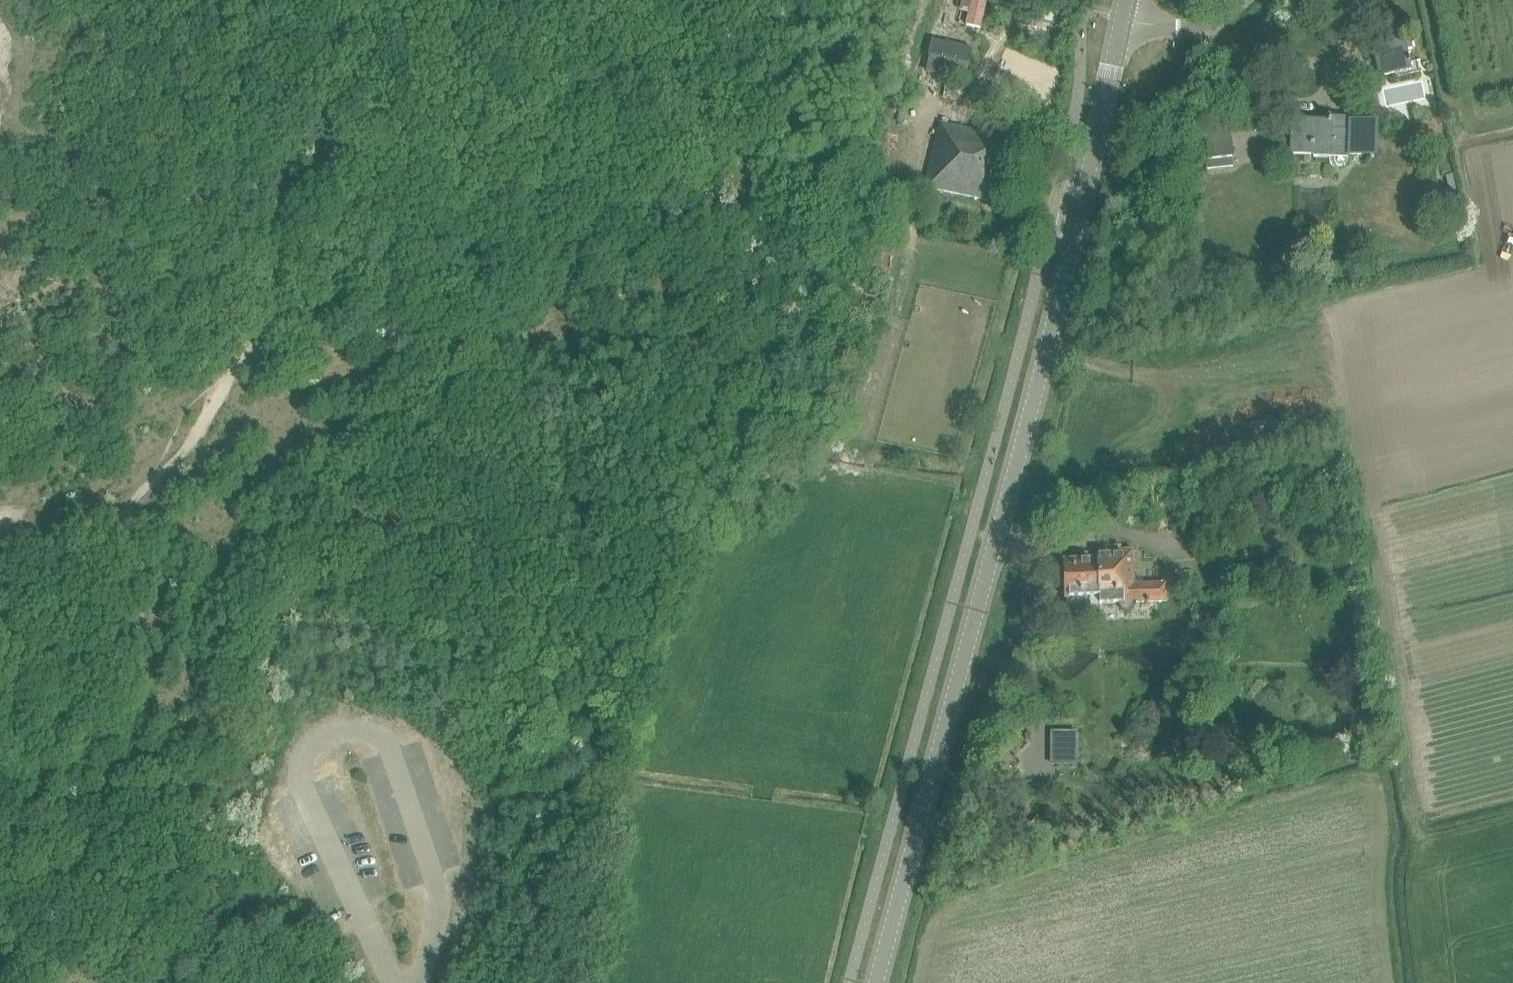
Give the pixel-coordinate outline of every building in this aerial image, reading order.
[(1373,45),(1379,77),(1411,72),(1404,38),(1373,45)] [(986,95),(1000,104),(1006,93),(992,85),(986,95)] [(922,140),(936,144),(925,187),(995,203),(1007,140),(1006,140),(1007,138),(948,125),(949,121),(944,120),(943,124),(928,121),(922,140)] [(1372,158),(1373,124),(1347,123),(1347,126),(1333,125),(1333,123),(1292,121),(1291,156),(1331,159),(1331,156),(1346,157),(1372,158)] [(1202,131),(1205,153),(1206,169),(1233,166),(1229,128),(1202,131)] [(1457,195),(1446,197),(1449,209),(1459,207),(1457,195)] [(808,438),(818,439),(820,421),(812,419),(808,438)] [(1115,585),(1117,605),(1119,605),(1119,608),(1123,613),(1131,612),(1135,609),(1135,603),(1168,603),(1167,585),(1134,586),(1133,551),(1098,552),(1098,559),(1099,559),(1100,586),(1115,585)] [(1100,605),(1117,605),(1115,585),(1100,586),(1099,559),(1098,559),(1063,561),(1064,580),(1065,607),(1072,612),(1084,612),(1090,606),(1090,598),(1099,597),(1100,605)] [(1049,733),(1049,748),(1076,748),(1076,733),(1049,733)]
